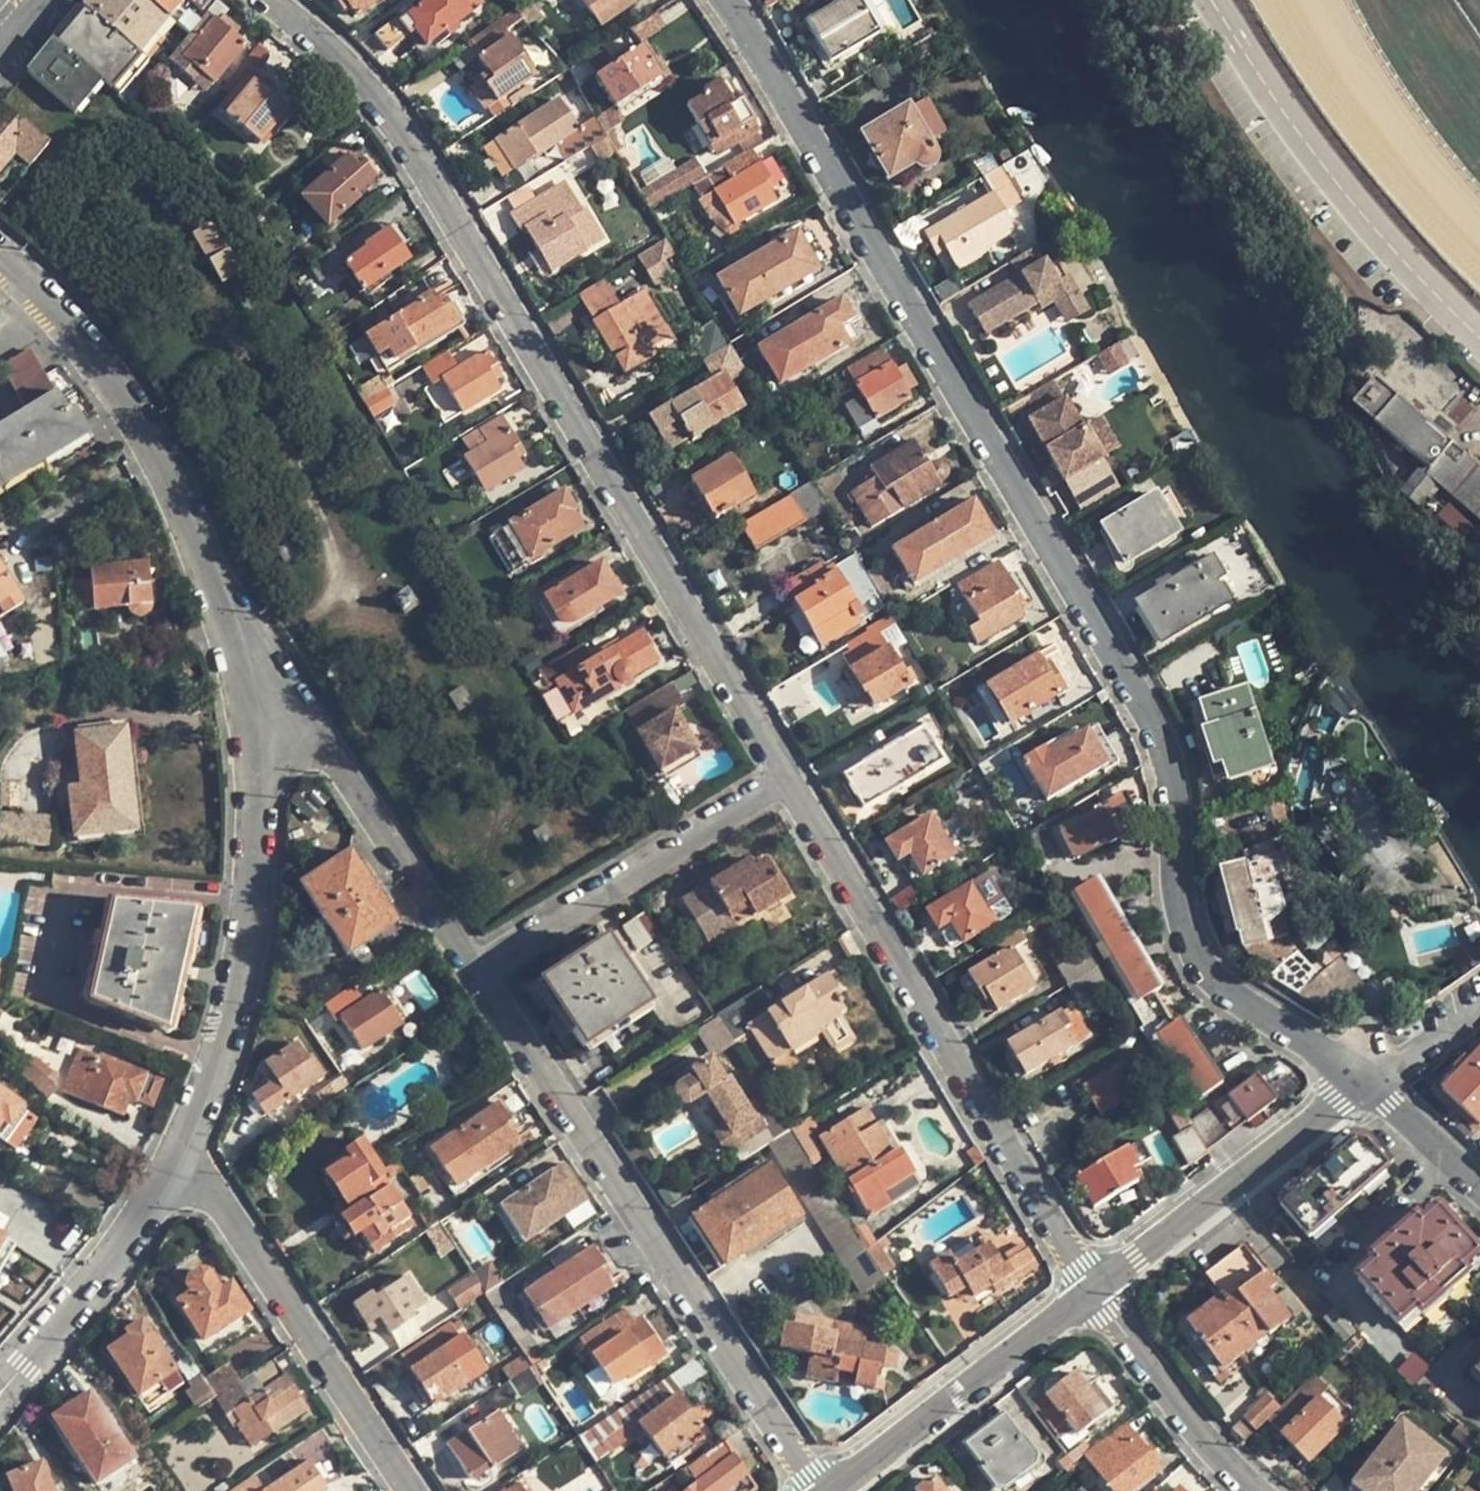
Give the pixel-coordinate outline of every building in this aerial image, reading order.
[(82,10),(137,56),(166,21),(140,0),(90,0),(82,10)] [(166,21),(172,26),(186,37),(196,25),(179,10),(185,1),(183,0),(140,0),(166,21)] [(192,7),(200,14),(211,0),(198,0),(192,7)] [(350,10),(343,0),(338,0),(335,3),(344,15),(350,10)] [(350,10),(357,18),(381,0),(343,0),(350,10)] [(375,35),(388,51),(412,32),(425,48),(443,34),(456,25),(469,14),(458,0),(428,0),(409,15),(398,23),(396,20),(375,35)] [(469,14),(480,6),(476,0),(458,0),(469,14)] [(600,30),(635,6),(630,0),(579,0),(600,30)] [(797,27),(803,23),(819,50),(827,64),(875,36),(861,11),(855,0),(782,0),(797,27)] [(186,37),(166,61),(192,85),(199,76),(211,87),(244,49),(233,39),(217,25),(223,19),(227,14),(214,4),(196,25),(186,37)] [(861,11),(875,36),(888,29),(873,5),(861,11)] [(398,23),(409,15),(403,7),(392,14),(396,20),(398,23)] [(82,10),(54,45),(101,84),(109,91),(137,56),(82,10)] [(223,19),(217,25),(233,39),(240,33),(223,19)] [(172,26),(166,21),(137,56),(143,61),(172,26)] [(461,31),(456,25),(443,34),(448,40),(461,31)] [(496,25),(464,47),(484,76),(464,90),(480,113),(483,111),(499,101),(532,78),(535,76),(520,53),(517,56),(496,25)] [(633,27),(628,30),(640,49),(645,46),(633,27)] [(628,30),(568,69),(579,88),(594,79),(614,111),(661,80),(640,49),(628,30)] [(933,46),(928,37),(915,44),(920,53),(933,46)] [(54,45),(26,76),(69,112),(96,80),(54,45)] [(226,99),(215,113),(249,139),(277,106),(272,103),(262,95),(267,89),(251,76),(268,57),(257,48),(229,81),(237,87),(226,99)] [(821,67),(827,64),(819,50),(813,54),(821,67)] [(147,64),(137,56),(109,91),(118,98),(147,64)] [(203,95),(211,87),(199,76),(192,85),(203,95)] [(101,84),(96,80),(69,112),(74,116),(101,84)] [(704,98),(685,107),(716,158),(757,134),(724,80),(700,93),(704,98)] [(237,87),(229,81),(219,92),(226,99),(237,87)] [(267,89),(262,95),(272,103),(277,97),(267,89)] [(507,110),(529,96),(524,89),(503,103),(507,110)] [(556,100),(494,142),(512,171),(534,158),(529,150),(536,145),(541,153),(551,147),(562,165),(591,147),(605,139),(600,130),(595,123),(578,133),(556,100)] [(499,101),(483,111),(490,122),(505,111),(499,101)] [(921,101),(909,108),(921,128),(932,121),(921,101)] [(906,104),(860,130),(888,178),(909,166),(905,161),(913,156),(917,161),(934,151),(921,128),(909,108),(906,104)] [(249,139),(258,147),(285,113),(277,106),(249,139)] [(0,109),(0,165),(7,156),(12,161),(24,173),(46,147),(0,109)] [(606,127),(600,130),(605,139),(608,143),(613,140),(612,136),(606,127)] [(605,139),(591,147),(600,163),(615,155),(613,151),(608,143),(605,139)] [(618,148),(613,140),(608,143),(613,151),(618,148)] [(512,171),(494,142),(483,149),(501,178),(512,171)] [(529,150),(534,158),(541,153),(536,145),(529,150)] [(339,153),(334,148),(320,161),(324,166),(339,153)] [(935,155),(934,151),(917,161),(920,165),(924,165),(929,163),(932,160),(934,157),(935,155)] [(712,194),(706,199),(725,233),(773,205),(768,194),(762,186),(768,182),(752,155),(724,170),(729,181),(711,192),(712,194)] [(7,156),(0,165),(5,170),(12,161),(7,156)] [(694,156),(637,190),(639,193),(648,207),(704,174),(694,156)] [(917,161),(913,156),(905,161),(909,166),(917,161)] [(354,157),(348,162),(356,170),(361,165),(354,157)] [(344,158),(301,198),(327,228),(357,201),(354,197),(374,179),(361,165),(356,170),(348,162),(344,158)] [(992,195),(932,229),(943,250),(952,264),(981,249),(1013,232),(1003,213),(1017,203),(999,168),(982,177),(992,195)] [(378,184),(374,179),(354,197),(357,201),(378,184)] [(768,182),(762,186),(768,194),(773,191),(768,182)] [(692,191),(700,202),(706,199),(712,194),(711,192),(705,183),(692,191)] [(549,192),(510,215),(520,233),(525,230),(539,252),(544,249),(550,259),(545,262),(551,273),(586,251),(569,219),(581,212),(566,185),(551,195),(549,192)] [(569,219),(586,251),(604,241),(586,209),(581,212),(569,219)] [(129,220),(120,226),(127,237),(136,231),(129,220)] [(211,226),(191,237),(205,262),(223,247),(211,226)] [(395,226),(385,232),(398,251),(407,244),(395,226)] [(943,250),(932,229),(922,235),(933,255),(943,250)] [(364,252),(342,266),(362,295),(406,263),(398,251),(385,232),(362,248),(364,252)] [(796,235),(716,280),(738,318),(817,272),(796,235)] [(667,240),(638,258),(655,286),(667,279),(658,265),(676,255),(667,240)] [(223,247),(204,263),(221,285),(238,274),(223,247)] [(545,262),(550,259),(544,249),(539,252),(545,262)] [(984,256),(981,249),(952,264),(956,271),(984,256)] [(331,250),(310,267),(321,282),(337,269),(342,266),(331,250)] [(1012,282),(969,305),(984,332),(1007,319),(1036,302),(1041,309),(1054,302),(1065,295),(1057,281),(1046,262),(1042,264),(1033,251),(1011,263),(1019,278),(1012,282)] [(1019,278),(1011,263),(1004,268),(1012,282),(1019,278)] [(356,298),(362,295),(342,266),(337,269),(356,298)] [(1066,276),(1057,281),(1065,295),(1054,302),(1071,331),(1092,319),(1066,276)] [(621,304),(605,279),(577,296),(592,322),(621,304)] [(621,304),(592,322),(614,359),(621,355),(630,371),(652,358),(633,327),(652,317),(638,294),(621,304)] [(456,326),(440,299),(434,303),(430,296),(364,336),(384,370),(456,326)] [(456,326),(462,323),(445,296),(440,299),(456,326)] [(839,301),(760,349),(781,388),(846,347),(836,331),(849,324),(851,322),(839,301)] [(1041,309),(1036,302),(1007,319),(1011,327),(1041,309)] [(387,375),(464,328),(462,323),(456,326),(384,370),(387,375)] [(849,324),(836,331),(846,347),(859,340),(849,324)] [(736,340),(728,344),(743,370),(750,366),(736,340)] [(668,403),(649,414),(669,450),(743,407),(729,382),(745,373),(743,370),(728,344),(700,361),(712,380),(670,406),(668,403)] [(1116,346),(1099,356),(1110,376),(1127,366),(1116,346)] [(0,438),(0,481),(48,452),(52,459),(60,474),(92,455),(84,440),(67,413),(30,350),(0,368),(0,369),(25,411),(30,420),(0,438)] [(881,351),(846,372),(850,378),(861,398),(843,407),(857,432),(909,401),(906,395),(881,351)] [(430,387),(440,382),(460,417),(500,394),(495,386),(489,376),(495,373),(485,355),(456,372),(446,355),(420,370),(430,387)] [(630,371),(621,355),(614,359),(623,376),(630,371)] [(904,367),(894,374),(906,395),(916,389),(904,367)] [(850,378),(846,372),(839,376),(843,382),(850,378)] [(489,376),(495,386),(501,383),(495,373),(489,376)] [(386,391),(394,386),(388,376),(379,381),(386,391)] [(1463,456),(1374,380),(1352,405),(1425,468),(1421,475),(1417,472),(1400,493),(1418,506),(1435,484),(1479,523),(1479,471),(1463,456)] [(379,381),(357,395),(363,405),(386,391),(379,381)] [(1064,399),(1054,381),(1044,386),(1054,405),(1064,399)] [(444,426),(460,417),(440,382),(424,390),(444,426)] [(1054,405),(1044,386),(1030,394),(1041,412),(1054,405)] [(363,405),(371,418),(394,404),(386,391),(363,405)] [(1041,412),(1029,419),(1064,481),(1071,477),(1076,474),(1081,482),(1097,473),(1093,465),(1103,461),(1086,430),(1082,432),(1064,399),(1054,405),(1041,412)] [(74,408),(67,413),(84,440),(91,436),(74,408)] [(30,420),(25,411),(0,426),(0,438),(30,420)] [(469,437),(460,443),(468,456),(463,459),(465,462),(473,478),(483,496),(523,474),(516,463),(511,453),(519,449),(501,420),(478,432),(486,446),(477,451),(469,437)] [(1100,421),(1086,430),(1103,461),(1118,453),(1100,421)] [(469,437),(477,451),(486,446),(478,432),(469,437)] [(848,495),(866,526),(883,518),(897,509),(899,512),(939,490),(937,487),(939,486),(942,483),(944,480),(945,473),(941,466),(937,465),(934,464),(931,465),(928,466),(926,468),(912,444),(868,471),(874,479),(848,495)] [(519,449),(511,453),(516,463),(525,459),(519,449)] [(48,452),(0,481),(0,491),(52,459),(48,452)] [(727,456),(689,478),(700,499),(712,520),(751,498),(727,456)] [(473,478),(465,462),(440,475),(449,491),(473,478)] [(1081,482),(1076,474),(1071,477),(1075,485),(1081,482)] [(1168,487),(1156,493),(1176,526),(1187,519),(1168,487)] [(1156,493),(1101,526),(1103,531),(1124,566),(1131,562),(1158,547),(1173,538),(1180,533),(1176,526),(1156,493)] [(564,495),(510,527),(528,562),(581,531),(571,515),(574,513),(564,495)] [(805,522),(790,497),(740,526),(754,551),(805,522)] [(703,525),(712,520),(700,499),(691,504),(703,525)] [(969,502),(890,551),(911,586),(991,537),(969,502)] [(883,518),(885,522),(900,513),(899,512),(897,509),(883,518)] [(510,527),(491,537),(510,572),(528,562),(510,527)] [(1191,536),(1196,546),(1208,538),(1202,529),(1191,536)] [(1131,562),(1124,566),(1103,531),(1099,533),(1105,545),(1112,562),(1115,570),(1121,573),(1129,572),(1132,568),(1131,562)] [(995,545),(991,537),(911,586),(916,594),(995,545)] [(1175,542),(1173,538),(1158,547),(1160,552),(1175,542)] [(815,589),(793,602),(820,648),(859,625),(858,623),(882,610),(851,558),(833,568),(830,566),(809,579),(815,589)] [(1211,559),(1135,603),(1158,645),(1230,602),(1216,581),(1222,578),(1211,559)] [(999,563),(956,588),(966,605),(978,625),(968,631),(976,646),(1024,619),(1017,608),(1012,598),(1018,595),(999,563)] [(133,564),(71,570),(76,612),(127,607),(128,611),(132,614),(135,615),(140,616),(146,613),(149,609),(149,603),(147,584),(134,585),(133,564)] [(146,564),(133,564),(134,585),(147,584),(146,564)] [(549,597),(543,601),(553,620),(557,622),(560,624),(565,625),(570,625),(581,621),(598,611),(619,598),(599,565),(581,577),(572,582),(549,597)] [(572,582),(581,577),(577,570),(567,575),(572,582)] [(1,616),(25,602),(7,575),(0,579),(0,615),(1,616)] [(785,588),(793,602),(815,589),(809,579),(807,576),(785,588)] [(1230,602),(1235,599),(1222,578),(1216,581),(1230,602)] [(543,601),(549,597),(544,590),(532,598),(536,605),(543,601)] [(1023,604),(1018,595),(1012,598),(1017,608),(1023,604)] [(553,620),(543,601),(536,605),(552,629),(557,637),(559,639),(562,639),(565,637),(621,603),(619,598),(598,611),(581,621),(570,625),(565,625),(560,624),(557,622),(553,620)] [(968,631),(978,625),(966,605),(956,611),(968,631)] [(870,634),(893,620),(889,614),(866,628),(870,634)] [(895,624),(893,620),(870,634),(847,648),(849,651),(895,624)] [(849,651),(842,656),(850,669),(871,706),(874,710),(911,687),(910,685),(902,671),(891,652),(906,643),(895,624),(849,651)] [(582,646),(537,672),(546,688),(554,684),(571,716),(593,703),(594,705),(618,692),(615,687),(620,685),(624,685),(626,683),(629,681),(629,678),(657,664),(639,634),(590,662),(582,646)] [(1036,657),(984,686),(1008,727),(1065,693),(1053,673),(1047,677),(1042,668),(1036,657)] [(1054,662),(1042,668),(1047,677),(1053,673),(1065,693),(1070,690),(1054,662)] [(910,667),(902,671),(910,685),(917,681),(910,667)] [(860,713),(871,706),(850,669),(842,674),(856,697),(852,700),(860,713)] [(669,686),(622,714),(656,772),(693,751),(686,740),(687,738),(672,714),(682,709),(669,686)] [(1008,727),(984,686),(975,691),(999,731),(1008,727)] [(348,691),(337,697),(342,708),(354,701),(348,691)] [(1225,706),(1205,712),(1210,727),(1222,767),(1225,775),(1247,767),(1269,760),(1248,692),(1222,697),(1225,706)] [(1225,706),(1222,697),(1202,704),(1205,712),(1225,706)] [(925,726),(843,773),(846,778),(860,803),(863,809),(945,763),(925,726)] [(1214,770),(1222,767),(1210,727),(1202,730),(1214,770)] [(1098,728),(1089,733),(1098,748),(1108,767),(1103,770),(1105,774),(1120,766),(1098,728)] [(1090,753),(1098,748),(1089,733),(1081,738),(1090,753)] [(70,794),(76,840),(136,833),(125,734),(76,740),(82,792),(70,794)] [(1045,751),(1024,763),(1047,802),(1103,770),(1108,767),(1098,748),(1090,753),(1081,738),(1057,752),(1048,757),(1045,751)] [(1054,746),(1045,751),(1048,757),(1057,752),(1054,746)] [(662,782),(699,761),(693,751),(656,772),(662,782)] [(1247,767),(1250,778),(1273,770),(1269,760),(1247,767)] [(860,803),(846,778),(839,782),(853,808),(860,803)] [(1106,815),(1062,837),(1074,863),(1142,828),(1127,795),(1102,807),(1103,811),(1106,815)] [(1060,832),(1062,837),(1106,815),(1103,811),(1060,832)] [(0,829),(0,847),(49,852),(52,820),(1,815),(0,829)] [(932,816),(889,842),(902,861),(911,855),(923,876),(956,856),(932,816)] [(300,887),(348,960),(401,925),(352,852),(300,887)] [(755,869),(688,909),(708,943),(736,926),(728,913),(746,903),(754,916),(789,895),(764,852),(750,860),(755,869)] [(1248,856),(1219,861),(1222,878),(1225,887),(1226,893),(1227,895),(1231,913),(1233,919),(1237,932),(1240,932),(1240,937),(1244,946),(1275,940),(1271,921),(1287,905),(1276,874),(1275,870),(1269,852),(1255,855),(1248,856)] [(914,881),(923,876),(911,855),(902,861),(914,881)] [(954,927),(947,932),(956,947),(963,943),(964,944),(979,934),(983,932),(993,926),(995,925),(1008,917),(1009,916),(1010,914),(1009,913),(988,877),(934,910),(929,912),(940,930),(951,923),(954,927)] [(1133,1007),(1131,1008),(1144,1030),(1140,1032),(1148,1045),(1154,1040),(1196,1103),(1222,1085),(1180,1022),(1175,1026),(1157,992),(1161,991),(1097,881),(1077,892),(1141,1002),(1133,1007)] [(1133,1007),(1141,1002),(1077,892),(1069,896),(1133,1007)] [(80,1000),(167,1035),(196,914),(114,905),(106,937),(98,936),(88,982),(85,981),(80,1000)] [(663,934),(649,912),(638,919),(652,941),(663,934)] [(637,917),(622,927),(639,952),(653,942),(652,941),(638,919),(637,917)] [(996,930),(993,926),(983,932),(979,934),(981,935),(982,936),(982,937),(983,936),(986,936),(996,930)] [(1027,943),(1019,930),(994,944),(999,952),(1001,957),(995,960),(975,971),(971,974),(982,993),(986,990),(990,997),(999,1012),(1037,989),(1013,950),(1027,943)] [(947,932),(942,935),(950,948),(951,948),(953,949),(954,949),(955,948),(956,947),(947,932)] [(854,955),(843,936),(836,940),(848,959),(854,955)] [(605,938),(538,983),(583,1049),(585,1048),(648,1007),(650,1005),(605,938)] [(1275,940),(1244,946),(1269,979),(1270,978),(1296,954),(1279,938),(1275,940)] [(1057,968),(1068,987),(1099,969),(1088,950),(1057,968)] [(1299,952),(1270,978),(1300,995),(1305,991),(1317,1004),(1330,991),(1318,979),(1320,977),(1299,952)] [(1109,986),(1099,969),(1068,987),(1078,1004),(1109,986)] [(971,974),(965,977),(976,996),(982,993),(971,974)] [(790,1048),(818,1030),(822,1036),(833,1053),(855,1039),(839,1015),(844,1012),(840,1006),(841,1005),(836,998),(839,997),(826,976),(774,1009),(747,1026),(752,1034),(771,1064),(792,1051),(790,1048)] [(976,996),(965,977),(960,980),(970,997),(971,998),(972,998),(973,998),(975,997),(976,996)] [(774,1009),(760,988),(715,1015),(734,1044),(752,1034),(747,1026),(774,1009)] [(985,999),(990,997),(986,990),(982,993),(985,999)] [(329,1010),(338,1024),(344,1020),(365,1053),(404,1028),(381,994),(360,1008),(352,995),(329,1010)] [(651,1012),(648,1007),(585,1048),(589,1053),(651,1012)] [(1075,1014),(1057,1024),(1072,1051),(1090,1040),(1075,1014)] [(1015,1041),(1034,1073),(1051,1063),(1059,1059),(1072,1051),(1053,1019),(1015,1041)] [(818,1030),(790,1048),(792,1051),(794,1054),(822,1036),(818,1030)] [(1190,1106),(1196,1103),(1154,1040),(1148,1045),(1190,1106)] [(1026,1078),(1034,1073),(1015,1041),(1007,1047),(1026,1078)] [(262,1121),(267,1118),(269,1121),(324,1082),(297,1045),(266,1067),(272,1076),(265,1080),(270,1088),(249,1102),(248,1106),(250,1112),(254,1118),(258,1121),(262,1121)] [(1442,1088),(1479,1126),(1479,1050),(1468,1062),(1462,1057),(1437,1083),(1442,1088)] [(64,1095),(125,1119),(131,1104),(138,1106),(149,1077),(81,1051),(64,1095)] [(1124,1065),(1128,1071),(1136,1066),(1128,1053),(1119,1058),(1079,1083),(1070,1088),(1078,1101),(1087,1096),(1083,1089),(1124,1065)] [(48,1095),(62,1078),(34,1056),(21,1073),(48,1095)] [(707,1056),(689,1068),(693,1074),(675,1085),(674,1093),(680,1103),(686,1105),(705,1092),(715,1107),(708,1112),(719,1132),(727,1127),(732,1133),(739,1129),(747,1142),(765,1129),(773,1141),(791,1130),(766,1093),(746,1106),(741,1109),(736,1101),(738,1095),(727,1078),(723,1081),(707,1056)] [(1063,1065),(1059,1059),(1051,1063),(1055,1070),(1063,1065)] [(1083,1089),(1087,1096),(1100,1118),(1113,1111),(1111,1107),(1139,1090),(1128,1071),(1124,1065),(1083,1089)] [(1224,1097),(1189,1122),(1192,1127),(1206,1151),(1243,1124),(1244,1126),(1277,1102),(1258,1077),(1225,1101),(1224,1097)] [(10,1149),(35,1114),(0,1089),(0,1142),(10,1149)] [(738,1095),(736,1101),(741,1109),(746,1106),(738,1095)] [(1171,1139),(1192,1127),(1189,1122),(1175,1099),(1155,1111),(1171,1139)] [(422,1164),(444,1197),(450,1193),(456,1201),(518,1159),(515,1154),(520,1150),(511,1137),(517,1133),(496,1102),(424,1151),(429,1159),(422,1164)] [(858,1135),(878,1125),(869,1109),(850,1119),(858,1135)] [(811,1117),(791,1130),(811,1160),(822,1153),(810,1137),(819,1131),(811,1117)] [(858,1135),(850,1119),(820,1136),(871,1218),(892,1206),(884,1193),(914,1175),(898,1149),(893,1152),(878,1125),(858,1135)] [(887,1119),(878,1125),(893,1152),(902,1146),(887,1119)] [(714,1135),(726,1155),(747,1142),(739,1129),(732,1133),(727,1127),(719,1132),(714,1135)] [(1206,1151),(1192,1127),(1171,1139),(1185,1162),(1188,1167),(1191,1166),(1208,1156),(1206,1151)] [(772,1142),(841,1254),(863,1241),(856,1229),(811,1160),(791,1130),(773,1141),(772,1142)] [(338,1228),(349,1245),(363,1236),(376,1257),(417,1232),(384,1180),(387,1178),(363,1142),(347,1152),(350,1158),(324,1174),(344,1206),(337,1210),(345,1224),(338,1228)] [(1358,1142),(1283,1207),(1292,1217),(1287,1221),(1300,1236),(1305,1232),(1313,1241),(1393,1171),(1370,1144),(1358,1142)] [(967,1153),(975,1169),(985,1162),(976,1146),(967,1153)] [(1128,1148),(1077,1179),(1095,1209),(1140,1183),(1133,1171),(1140,1167),(1128,1148)] [(1077,1165),(1073,1159),(1055,1170),(1059,1176),(1077,1165)] [(713,1204),(769,1168),(765,1161),(709,1197),(713,1204)] [(1191,1166),(1188,1167),(1185,1162),(1174,1171),(1183,1185),(1197,1175),(1191,1166)] [(1,1189),(12,1174),(0,1166),(0,1189),(1,1189)] [(390,1172),(395,1180),(406,1173),(401,1166),(390,1172)] [(1133,1171),(1140,1183),(1146,1178),(1140,1167),(1133,1171)] [(502,1209),(527,1247),(589,1206),(564,1168),(502,1209)] [(746,1253),(802,1218),(769,1168),(713,1204),(705,1209),(696,1215),(687,1200),(684,1195),(664,1207),(678,1227),(687,1221),(692,1218),(724,1265),(725,1267),(746,1253)] [(892,1206),(921,1188),(914,1175),(884,1193),(892,1206)] [(412,1181),(422,1196),(430,1191),(420,1176),(412,1181)] [(696,1195),(687,1200),(696,1215),(705,1209),(696,1195)] [(1358,1282),(1400,1330),(1418,1315),(1422,1320),(1470,1278),(1465,1273),(1479,1261),(1479,1256),(1441,1211),(1423,1226),(1418,1220),(1371,1261),(1376,1266),(1358,1282)] [(424,1217),(428,1224),(436,1219),(432,1213),(424,1217)] [(724,1265),(692,1218),(687,1221),(718,1269),(724,1265)] [(805,1223),(802,1218),(746,1253),(750,1259),(805,1223)] [(863,1241),(869,1249),(878,1242),(866,1224),(856,1229),(863,1241)] [(429,1234),(443,1256),(455,1249),(440,1227),(429,1234)] [(947,1254),(952,1265),(975,1251),(966,1235),(943,1248),(947,1254)] [(885,1236),(878,1242),(884,1250),(892,1246),(885,1236)] [(18,1249),(0,1238),(0,1278),(18,1249)] [(848,1264),(869,1249),(863,1241),(841,1254),(848,1264)] [(878,1242),(869,1249),(887,1275),(896,1267),(884,1250),(878,1242)] [(947,1254),(928,1265),(948,1300),(955,1296),(957,1298),(961,1300),(967,1301),(973,1298),(970,1292),(988,1282),(991,1288),(994,1293),(1038,1267),(1023,1243),(1004,1254),(1008,1261),(1001,1266),(988,1243),(975,1251),(952,1265),(947,1254)] [(525,1296),(551,1334),(618,1288),(612,1278),(618,1274),(599,1246),(525,1296)] [(887,1275),(869,1249),(848,1264),(863,1293),(889,1279),(887,1275)] [(1179,1327),(1216,1379),(1270,1336),(1272,1339),(1304,1313),(1290,1294),(1278,1303),(1272,1295),(1278,1290),(1245,1249),(1207,1279),(1224,1300),(1202,1317),(1198,1313),(1179,1327)] [(486,1267),(447,1286),(456,1305),(495,1286),(486,1267)] [(178,1304),(205,1343),(251,1313),(232,1286),(222,1292),(211,1276),(201,1272),(190,1280),(188,1288),(192,1295),(178,1304)] [(355,1307),(369,1329),(380,1322),(390,1338),(417,1321),(415,1317),(428,1309),(409,1278),(377,1298),(374,1295),(355,1307)] [(806,1279),(795,1286),(803,1297),(814,1289),(806,1279)] [(991,1288),(988,1282),(970,1292),(973,1298),(991,1288)] [(1358,1335),(1353,1330),(1337,1310),(1324,1322),(1345,1346),(1358,1335)] [(837,1333),(835,1340),(865,1347),(868,1329),(835,1320),(834,1323),(797,1314),(794,1324),(837,1333)] [(578,1345),(609,1393),(624,1384),(627,1388),(666,1363),(641,1324),(633,1329),(624,1315),(578,1345)] [(794,1324),(784,1322),(779,1349),(811,1356),(805,1377),(805,1380),(836,1387),(837,1383),(873,1391),(876,1379),(879,1366),(882,1366),(886,1352),(865,1347),(835,1340),(837,1333),(794,1324)] [(100,1351),(133,1402),(161,1384),(169,1396),(184,1386),(143,1323),(100,1351)] [(404,1358),(435,1409),(488,1375),(463,1336),(461,1338),(454,1324),(404,1358)] [(1379,1348),(1357,1326),(1354,1329),(1375,1351),(1379,1348)] [(625,1411),(666,1465),(668,1464),(670,1467),(696,1447),(689,1438),(700,1430),(678,1401),(712,1375),(692,1349),(682,1357),(687,1364),(625,1411)] [(899,1355),(886,1352),(882,1366),(896,1370),(899,1355)] [(1413,1352),(1397,1370),(1412,1384),(1428,1366),(1413,1352)] [(449,1446),(474,1485),(526,1451),(502,1414),(543,1388),(531,1370),(534,1368),(528,1360),(519,1366),(521,1368),(507,1377),(511,1384),(483,1402),(493,1418),(449,1446)] [(188,1391),(201,1410),(218,1399),(229,1416),(220,1422),(229,1435),(238,1429),(252,1450),(310,1413),(278,1364),(254,1380),(264,1394),(253,1401),(228,1364),(188,1391)] [(1036,1409),(1063,1443),(1065,1440),(1071,1448),(1117,1409),(1097,1385),(1089,1392),(1076,1375),(1066,1385),(1063,1383),(1054,1383),(1046,1390),(1045,1397),(1048,1400),(1036,1409)] [(1268,1397),(1246,1419),(1259,1433),(1269,1422),(1311,1465),(1358,1420),(1317,1377),(1282,1411),(1268,1397)] [(876,1379),(873,1391),(881,1393),(884,1382),(876,1379)] [(53,1419),(98,1487),(136,1462),(91,1394),(53,1419)] [(998,1490),(1010,1490),(1040,1467),(1043,1458),(1027,1436),(1024,1439),(1007,1416),(966,1448),(983,1469),(981,1471),(998,1490)] [(761,1490),(726,1444),(743,1431),(736,1422),(719,1433),(721,1448),(684,1475),(693,1489),(690,1490),(760,1490),(761,1490)] [(1447,1460),(1404,1425),(1351,1490),(1422,1490),(1447,1460)] [(1098,1490),(1141,1490),(1164,1473),(1159,1466),(1164,1461),(1152,1446),(1147,1450),(1129,1427),(1109,1443),(1120,1457),(1114,1461),(1108,1452),(1111,1450),(1105,1444),(1087,1458),(1097,1471),(1088,1478),(1098,1490)] [(1060,1465),(1066,1473),(1087,1458),(1081,1450),(1060,1465)] [(327,1490),(310,1464),(271,1490),(325,1490),(327,1490)] [(44,1465),(10,1479),(14,1490),(55,1490),(44,1465)] [(255,1481),(240,1490),(263,1490),(255,1481)] [(938,1481),(925,1490),(946,1490),(938,1481)]
